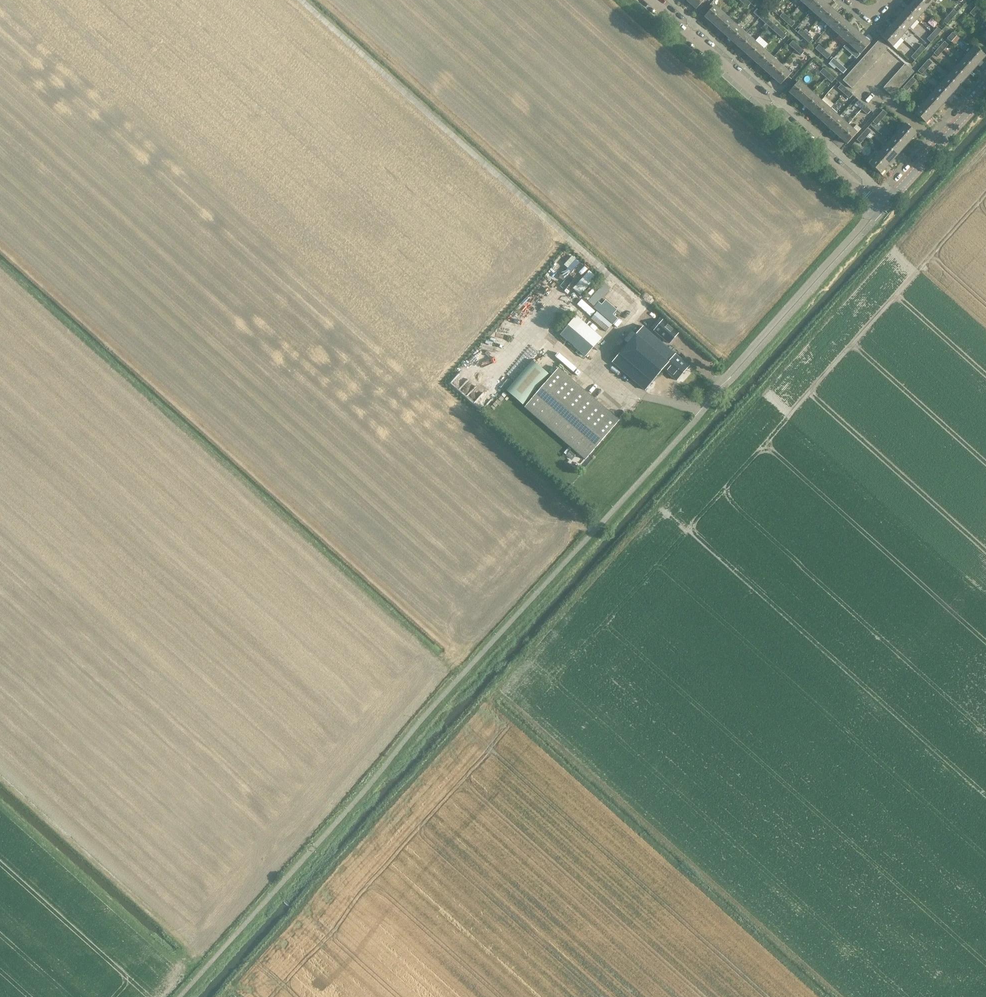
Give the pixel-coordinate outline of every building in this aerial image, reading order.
[(705,0),(689,0),(688,1),(697,9),(705,0)] [(821,0),(805,0),(803,2),(803,3),(812,10),(821,0)] [(830,8),(822,0),(821,0),(812,10),(813,11),(821,18),(830,8)] [(931,0),(914,0),(914,1),(924,10),(927,8),(932,1),(931,0)] [(924,10),(914,1),(906,10),(916,19),(918,17),(924,10)] [(980,1),(975,7),(979,11),(984,5),(980,1)] [(727,18),(714,7),(704,17),(713,25),(719,19),(723,23),(727,18)] [(975,7),(970,13),(974,17),(979,11),(975,7)] [(829,26),(839,16),(830,8),(821,18),(822,20),(829,26)] [(757,9),(753,13),(759,18),(762,14),(757,9)] [(916,19),(906,10),(898,19),(908,28),(910,27),(916,19)] [(953,10),(948,15),(952,19),(957,13),(953,10)] [(783,13),(780,17),(785,22),(789,18),(783,13)] [(762,14),(759,18),(768,26),(772,22),(762,14)] [(948,15),(943,21),(947,25),(952,19),(948,15)] [(838,34),(848,24),(839,16),(829,26),(832,28),(838,34)] [(726,37),(736,26),(727,18),(723,23),(719,19),(713,25),(726,37)] [(785,22),(791,28),(795,23),(789,18),(785,22)] [(908,28),(898,19),(890,28),(900,37),(901,36),(908,28)] [(772,22),(768,26),(777,34),(781,30),(772,22)] [(855,41),(861,35),(848,24),(838,34),(841,37),(847,42),(851,38),(855,41)] [(735,45),(745,34),(736,26),(726,37),(735,45)] [(937,27),(932,33),(936,37),(941,31),(937,27)] [(900,37),(890,28),(882,36),(892,46),(900,37)] [(801,29),(797,33),(805,39),(808,35),(801,29)] [(781,30),(777,34),(783,40),(787,36),(781,30)] [(932,33),(927,39),(931,43),(936,37),(932,33)] [(956,36),(953,33),(952,33),(947,39),(951,42),(956,36)] [(744,53),(754,42),(745,34),(735,45),(744,53)] [(808,35),(805,39),(812,46),(816,43),(808,35)] [(860,54),(870,43),(861,35),(855,41),(851,38),(847,42),(860,54)] [(888,48),(879,40),(875,44),(884,52),(888,48)] [(792,41),(789,45),(795,50),(798,46),(792,41)] [(753,61),(763,50),(754,42),(744,53),(753,61)] [(944,42),(939,48),(943,51),(948,45),(944,42)] [(884,52),(875,44),(871,48),(880,56),(884,52)] [(819,45),(815,49),(821,54),(825,50),(819,45)] [(921,45),(916,51),(920,55),(926,49),(921,45)] [(798,46),(795,50),(801,56),(804,52),(798,46)] [(985,56),(974,46),(966,55),(977,65),(985,56)] [(880,56),(871,48),(868,52),(877,60),(880,56)] [(939,48),(934,54),(938,57),(943,51),(939,48)] [(762,69),(772,58),(763,50),(753,61),(761,68),(762,69)] [(825,50),(821,54),(827,59),(830,56),(825,50)] [(916,51),(911,57),(915,61),(920,55),(916,51)] [(877,60),(868,52),(864,56),(873,64),(877,60)] [(976,66),(977,65),(966,55),(958,64),(969,74),(976,66)] [(870,68),(873,64),(864,56),(861,60),(870,68)] [(771,77),(781,66),(772,58),(762,69),(771,77)] [(836,68),(836,67),(840,64),(833,58),(830,62),(836,68)] [(866,73),(870,68),(861,60),(857,65),(866,73)] [(928,60),(923,65),(927,69),(932,63),(928,60)] [(914,72),(905,64),(901,68),(910,76),(914,72)] [(968,75),(969,74),(958,64),(950,73),(961,83),(968,75)] [(866,73),(857,65),(853,69),(862,77),(866,73)] [(923,65),(918,71),(922,75),(927,69),(923,65)] [(787,78),(790,75),(793,71),(788,67),(785,70),(781,66),(771,77),(780,85),(783,82),(787,78)] [(829,74),(823,69),(823,68),(820,72),(826,78),(829,74)] [(910,76),(901,68),(897,72),(906,80),(910,76)] [(862,77),(853,69),(850,73),(859,81),(862,77)] [(906,80),(897,72),(894,76),(903,84),(906,80)] [(859,81),(850,73),(846,77),(855,85),(859,81)] [(960,84),(961,83),(950,73),(942,82),(953,92),(960,84)] [(835,79),(829,74),(826,78),(832,83),(835,79)] [(903,84),(894,76),(890,80),(899,88),(903,84)] [(855,85),(846,77),(843,81),(852,89),(855,85)] [(912,77),(907,83),(911,87),(916,81),(912,77)] [(899,88),(890,80),(887,84),(896,92),(899,88)] [(807,98),(812,93),(799,82),(789,92),(798,100),(803,94),(807,98)] [(951,94),(953,92),(942,82),(936,89),(934,87),(932,89),(945,101),(951,94)] [(902,89),(906,93),(911,87),(907,83),(902,89)] [(841,84),(837,88),(843,93),(847,90),(841,84)] [(896,92),(887,84),(883,88),(892,96),(896,92)] [(943,103),(945,101),(932,89),(931,90),(933,92),(923,103),(934,113),(943,103)] [(847,90),(843,93),(849,99),(853,95),(847,90)] [(811,112),(821,101),(812,93),(807,98),(803,94),(798,100),(811,112)] [(859,100),(855,104),(861,109),(865,105),(859,100)] [(820,120),(830,109),(821,101),(811,112),(820,120)] [(926,123),(934,113),(923,103),(915,113),(926,123)] [(871,111),(865,105),(861,109),(867,115),(871,111)] [(829,128),(839,117),(830,109),(820,120),(829,128)] [(883,110),(878,116),(882,120),(887,114),(883,110)] [(878,116),(872,122),(876,126),(882,120),(878,116)] [(838,136),(848,125),(839,117),(829,128),(837,135),(838,136)] [(905,124),(896,134),(907,144),(916,133),(905,124)] [(857,133),(860,130),(856,126),(853,130),(848,125),(838,136),(847,144),(857,133)] [(867,128),(862,134),(866,137),(871,132),(867,128)] [(862,134),(857,140),(861,144),(866,137),(862,134)] [(907,144),(896,134),(889,142),(900,151),(907,144)] [(898,153),(900,151),(889,142),(881,150),(886,155),(883,159),(889,164),(898,153)] [(889,164),(883,159),(886,155),(881,150),(869,164),(880,173),(889,164)] [(606,332),(613,324),(618,318),(620,316),(610,307),(608,309),(604,306),(602,305),(591,319),(606,332)] [(602,338),(577,316),(561,335),(586,356),(602,338)] [(653,331),(669,344),(678,333),(663,320),(653,331)] [(612,362),(645,390),(661,371),(667,376),(669,374),(676,380),(689,366),(643,326),(612,362)] [(549,375),(533,360),(507,391),(523,405),(549,375)] [(525,407),(585,459),(619,420),(559,368),(525,407)]
